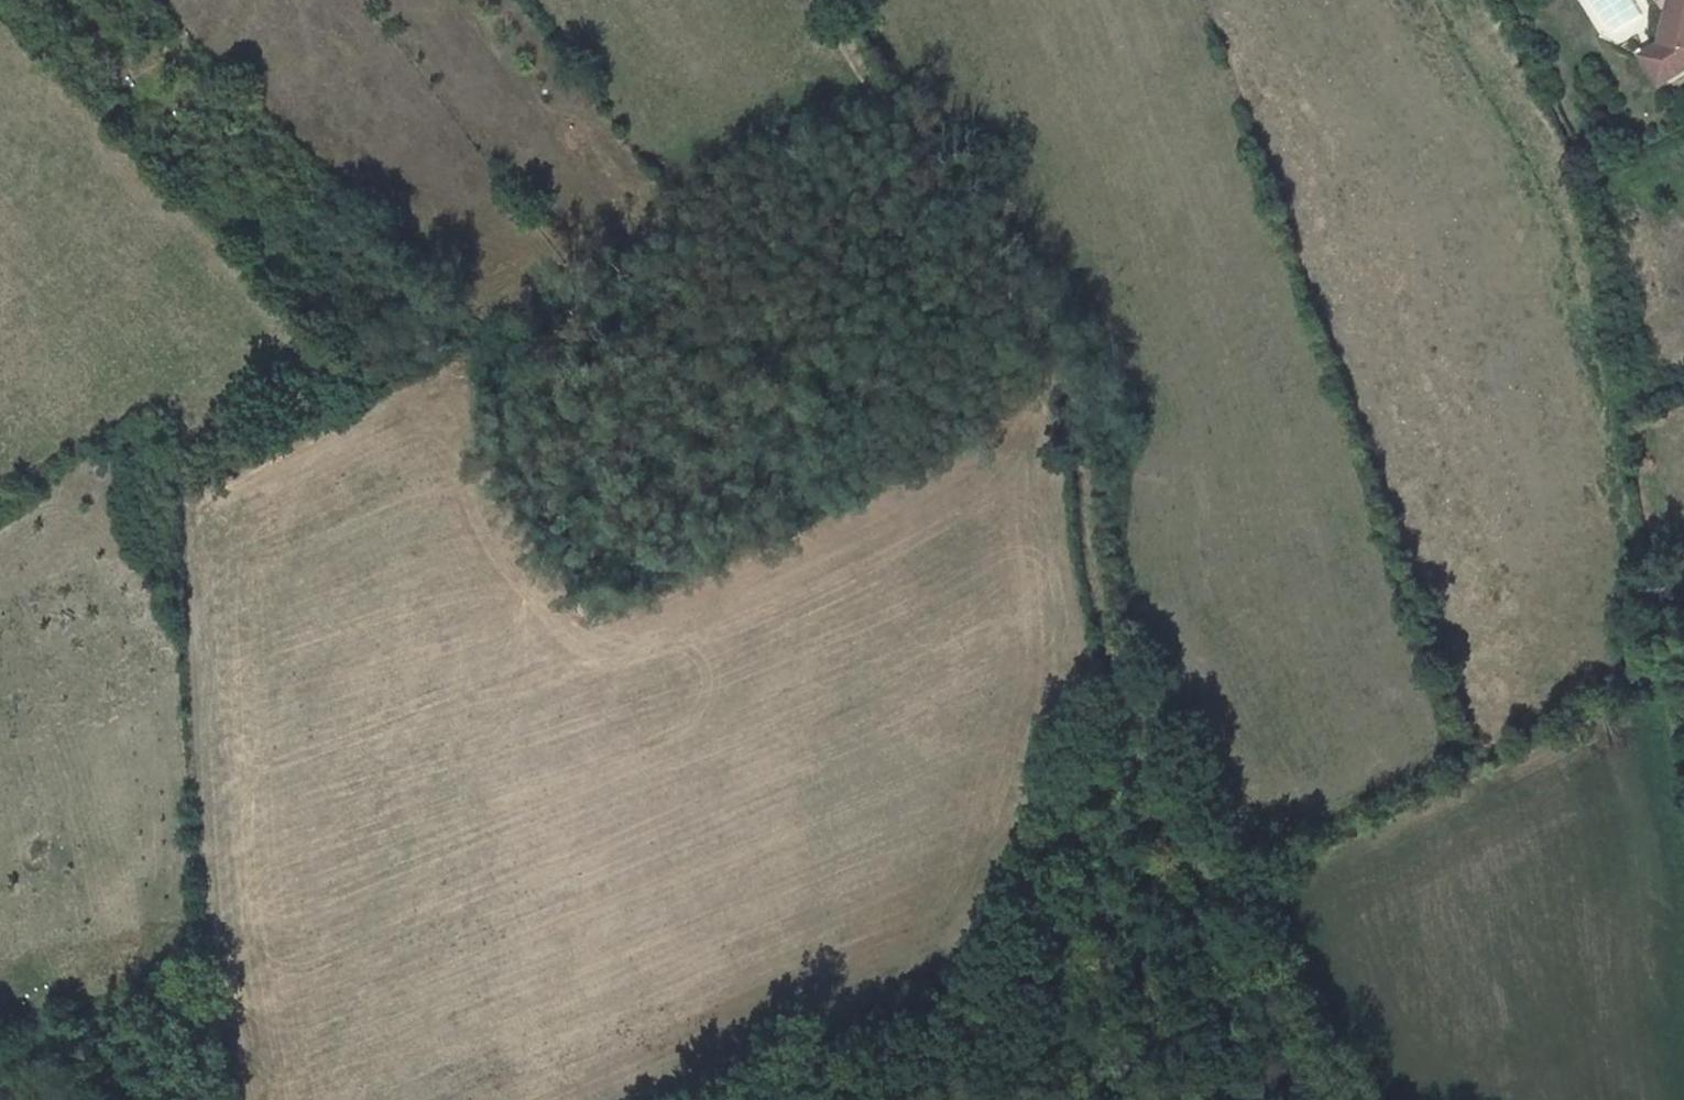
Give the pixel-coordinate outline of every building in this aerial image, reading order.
[(1668,21),(1646,35),(1662,62),(1683,49),(1683,0),(1675,0),(1668,21)]
